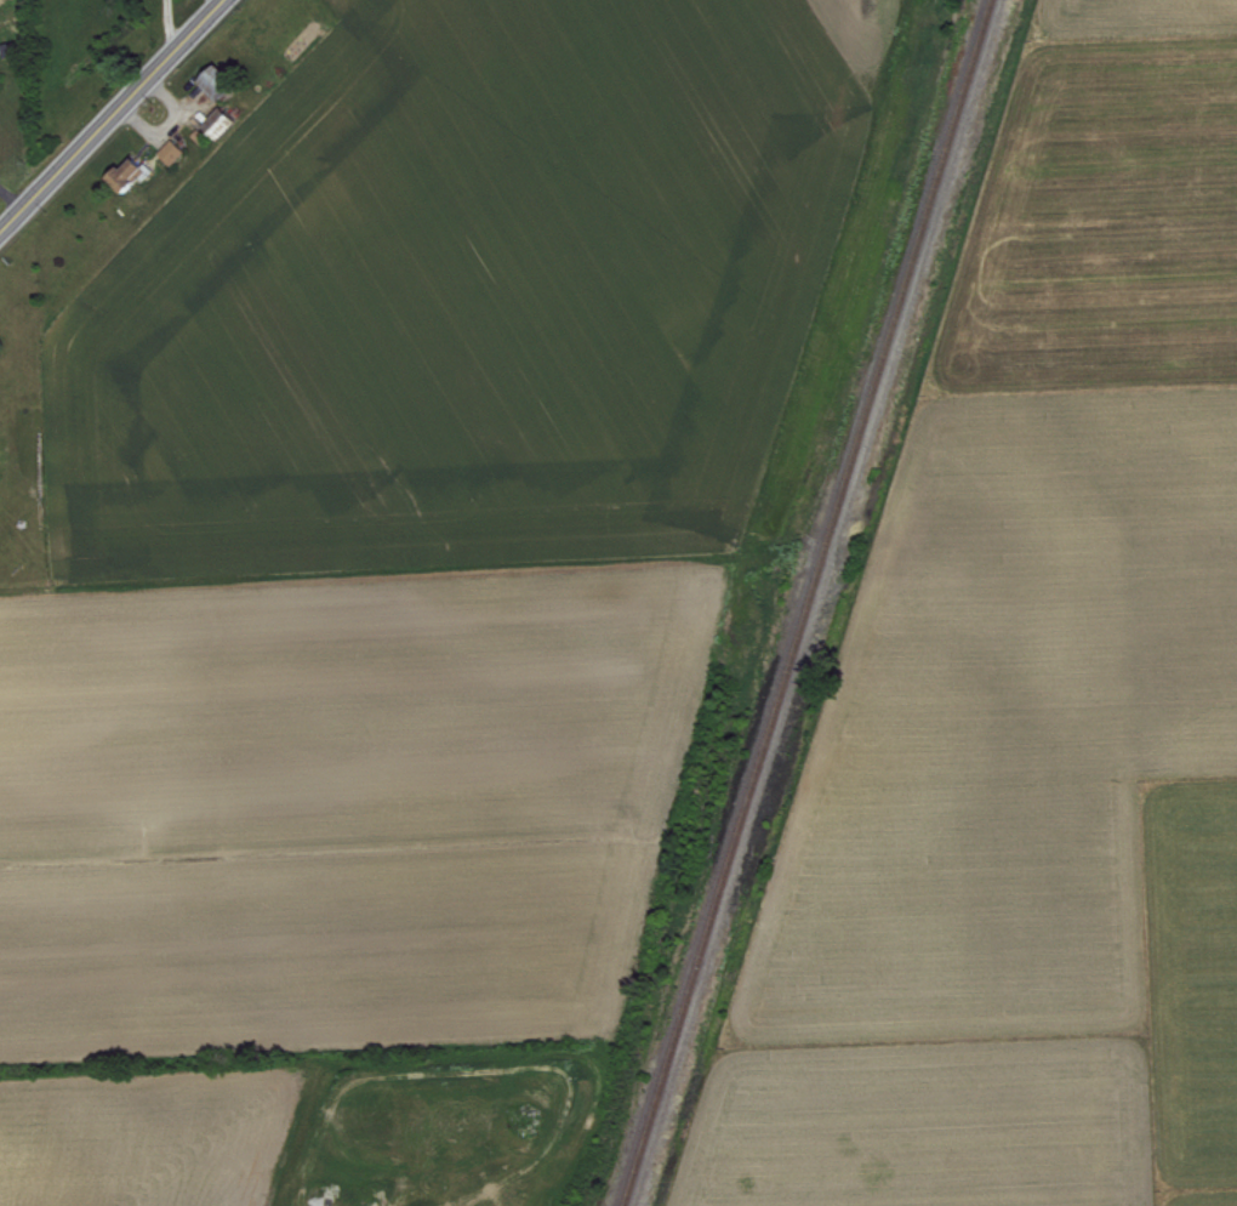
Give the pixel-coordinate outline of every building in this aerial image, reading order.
[(226,104),(243,86),(225,68),(207,86),(226,104)] [(245,127),(229,111),(210,129),(225,145),(245,127)] [(167,158),(180,170),(194,156),(180,143),(167,158)] [(155,173),(139,158),(116,182),(132,197),(155,173)]
